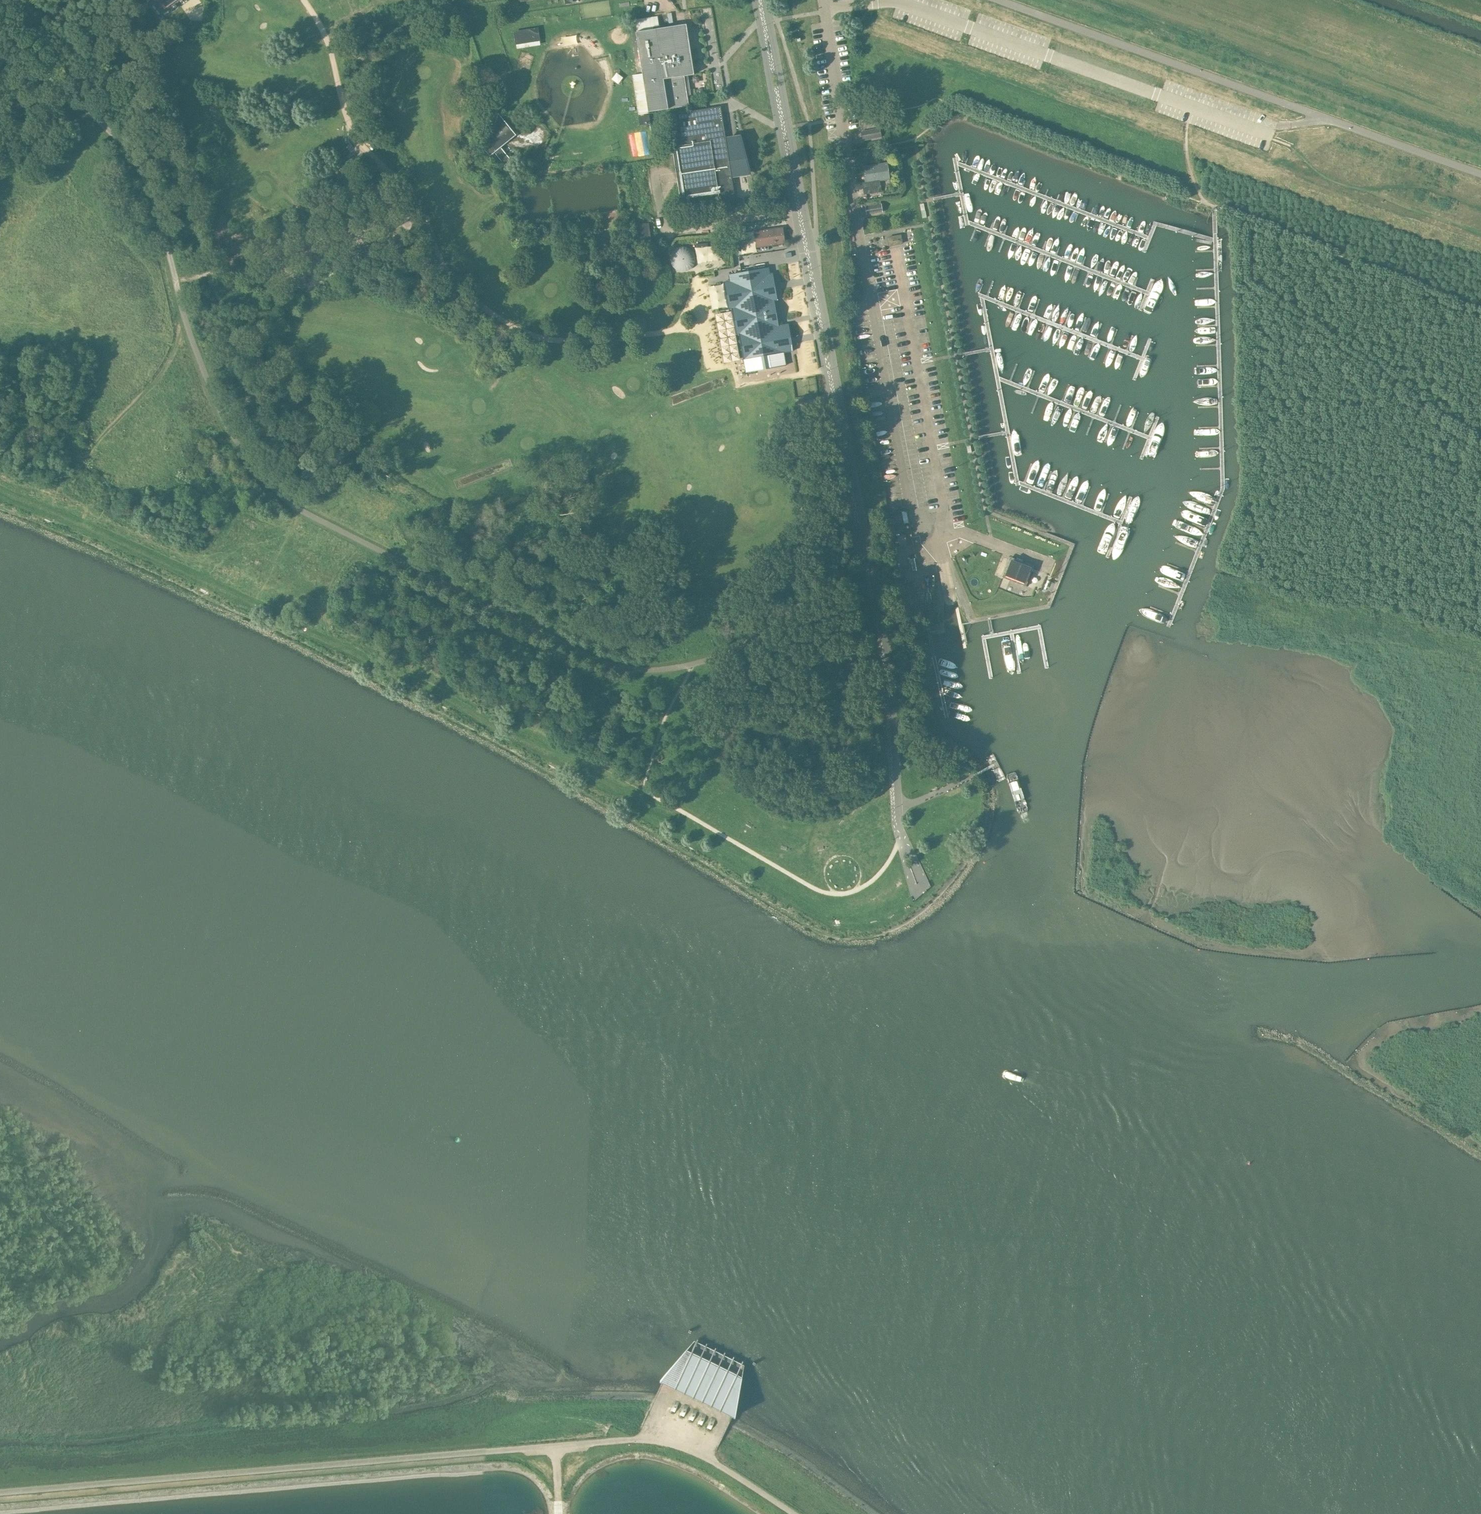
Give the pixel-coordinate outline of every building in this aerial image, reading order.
[(160,2),(165,8),(176,0),(159,0),(160,2)] [(696,74),(688,23),(636,31),(649,112),(667,110),(690,106),(688,96),(690,95),(688,75),(696,74)] [(515,32),(517,45),(541,41),(539,28),(515,32)] [(720,107),(671,115),(676,146),(673,146),(683,208),(734,199),(730,174),(750,171),(742,142),(726,144),(720,107)] [(506,167),(512,162),(501,147),(516,135),(499,114),(487,143),(484,149),(490,156),(494,152),(506,167)] [(863,141),(881,138),(878,121),(866,123),(867,129),(876,128),(876,130),(862,132),(863,141)] [(1174,167),(1176,161),(1164,156),(1161,163),(1174,167)] [(863,195),(877,193),(876,187),(880,187),(879,181),(889,180),(886,164),(863,167),(865,183),(861,183),(863,195)] [(865,207),(866,215),(882,212),(880,204),(865,207)] [(634,226),(637,246),(652,244),(649,224),(634,226)] [(783,243),(781,228),(755,232),(757,247),(783,243)] [(901,235),(887,237),(889,246),(903,243),(901,235)] [(671,257),(670,261),(671,264),(673,267),(676,269),(679,271),(682,271),(686,271),(689,270),(692,268),(694,265),(695,261),(695,258),(694,254),(692,251),(690,249),(687,247),(683,247),(680,247),(676,249),(674,251),(672,254),(671,257)] [(768,267),(728,275),(739,334),(745,333),(749,352),(755,351),(756,357),(744,359),(746,373),(785,366),(783,353),(793,351),(792,344),(788,344),(785,325),(779,326),(774,301),(777,300),(776,293),(773,293),(768,267)] [(1017,560),(1011,557),(1005,572),(1011,574),(1016,576),(1014,582),(1026,586),(1034,566),(1022,561),(1020,565),(1015,563),(1017,560)]
